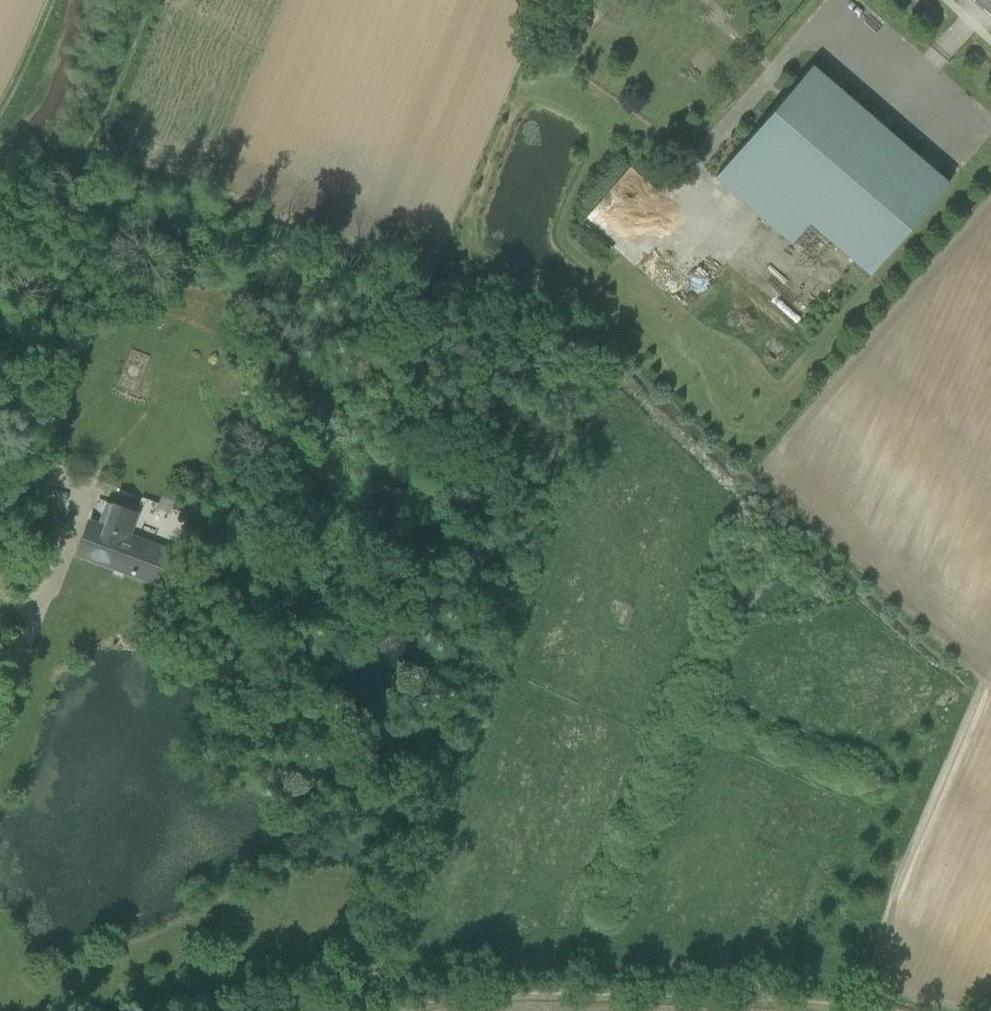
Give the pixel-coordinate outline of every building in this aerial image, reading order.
[(792,243),(810,222),(871,274),(949,183),(813,65),(716,177),(792,243)] [(139,525),(133,524),(137,513),(113,504),(106,524),(91,519),(79,552),(157,582),(167,553),(175,555),(180,537),(140,522),(139,525)]
